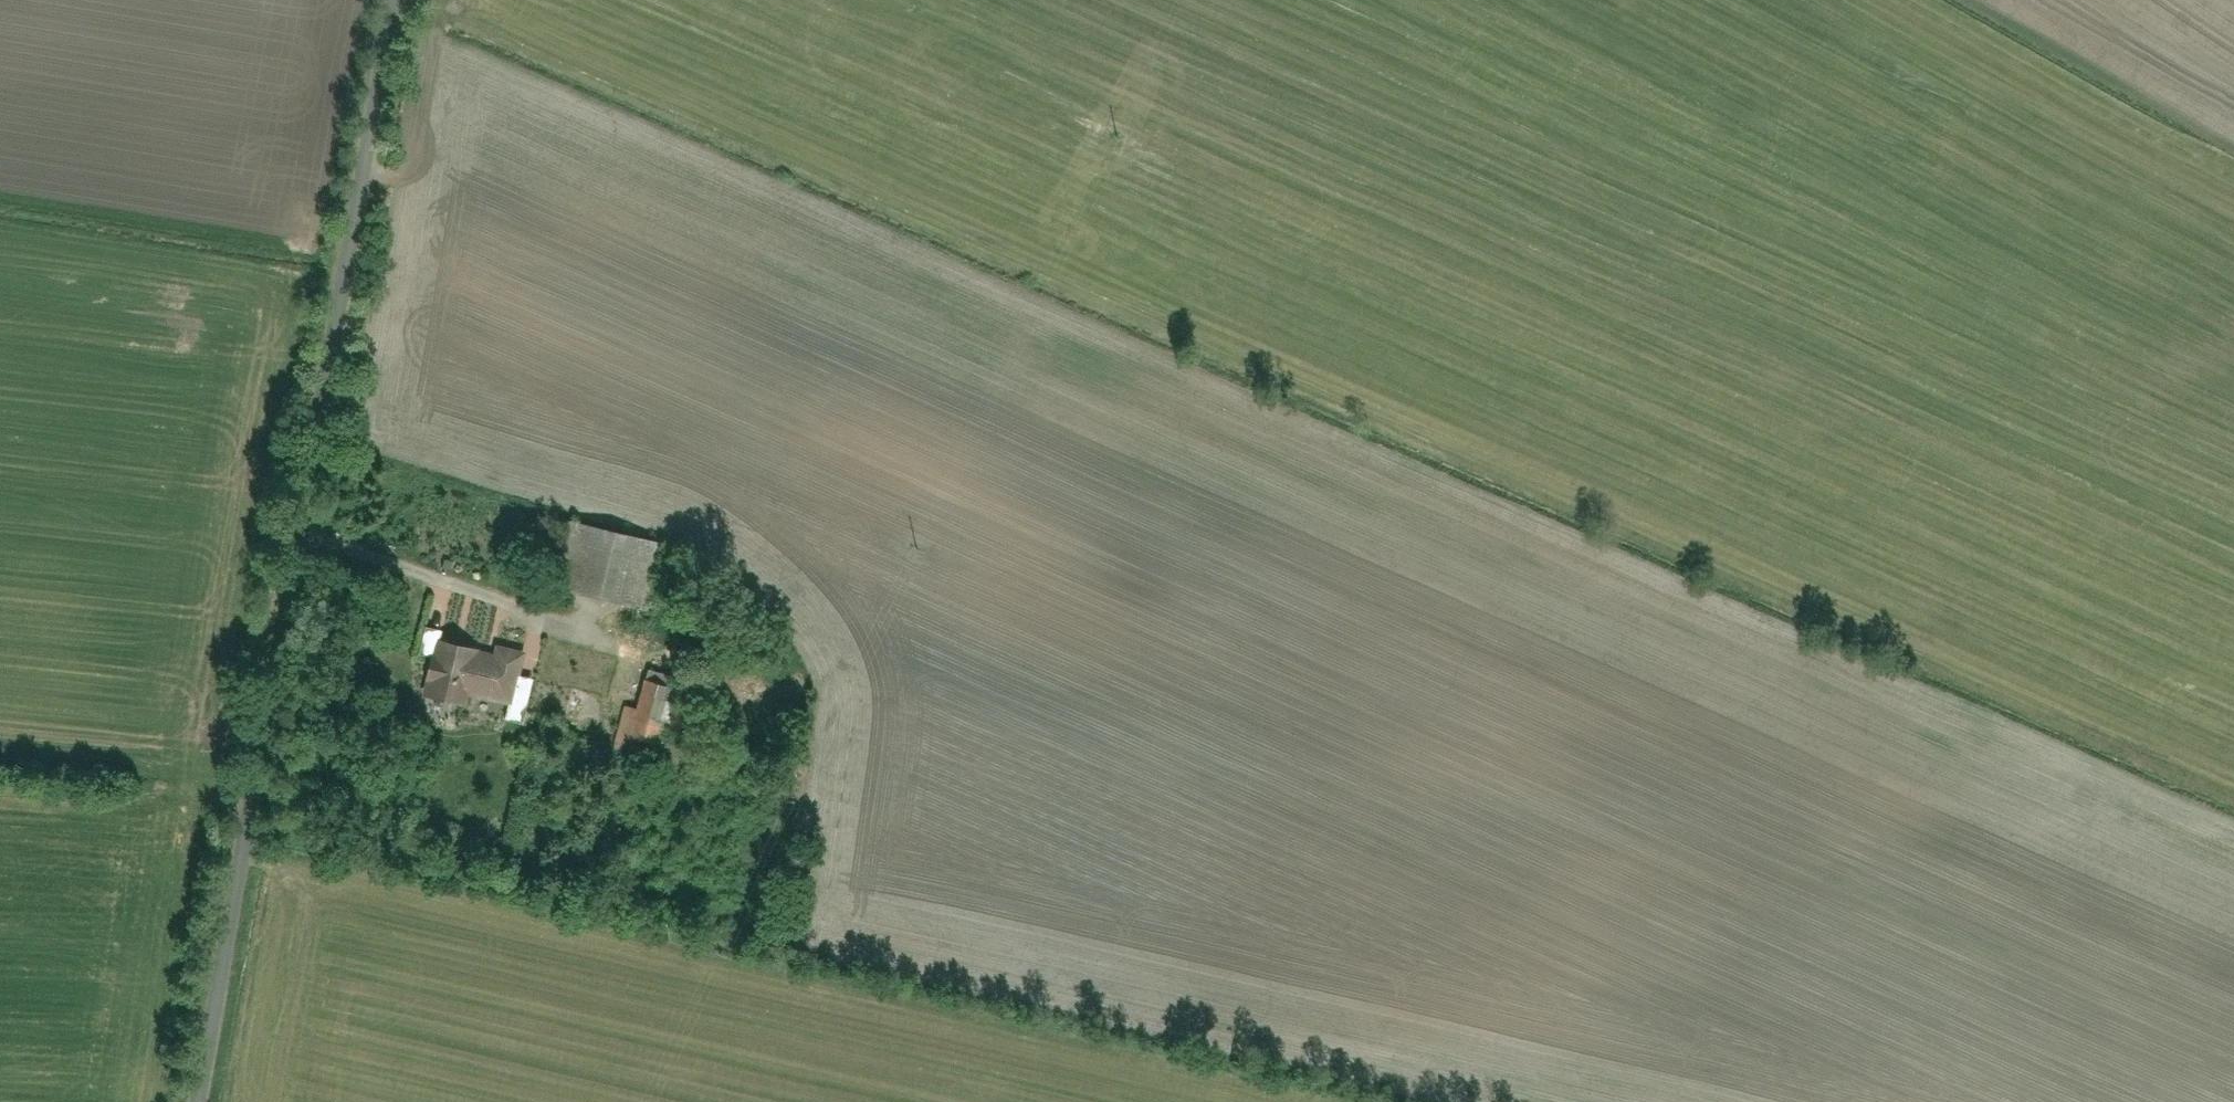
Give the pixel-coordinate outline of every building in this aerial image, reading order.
[(659,547),(561,526),(547,590),(645,611),(659,547)] [(420,689),(423,690),(420,706),(460,713),(463,696),(505,704),(514,655),(429,641),(420,689)] [(642,687),(630,741),(672,750),(683,696),(642,687)]
